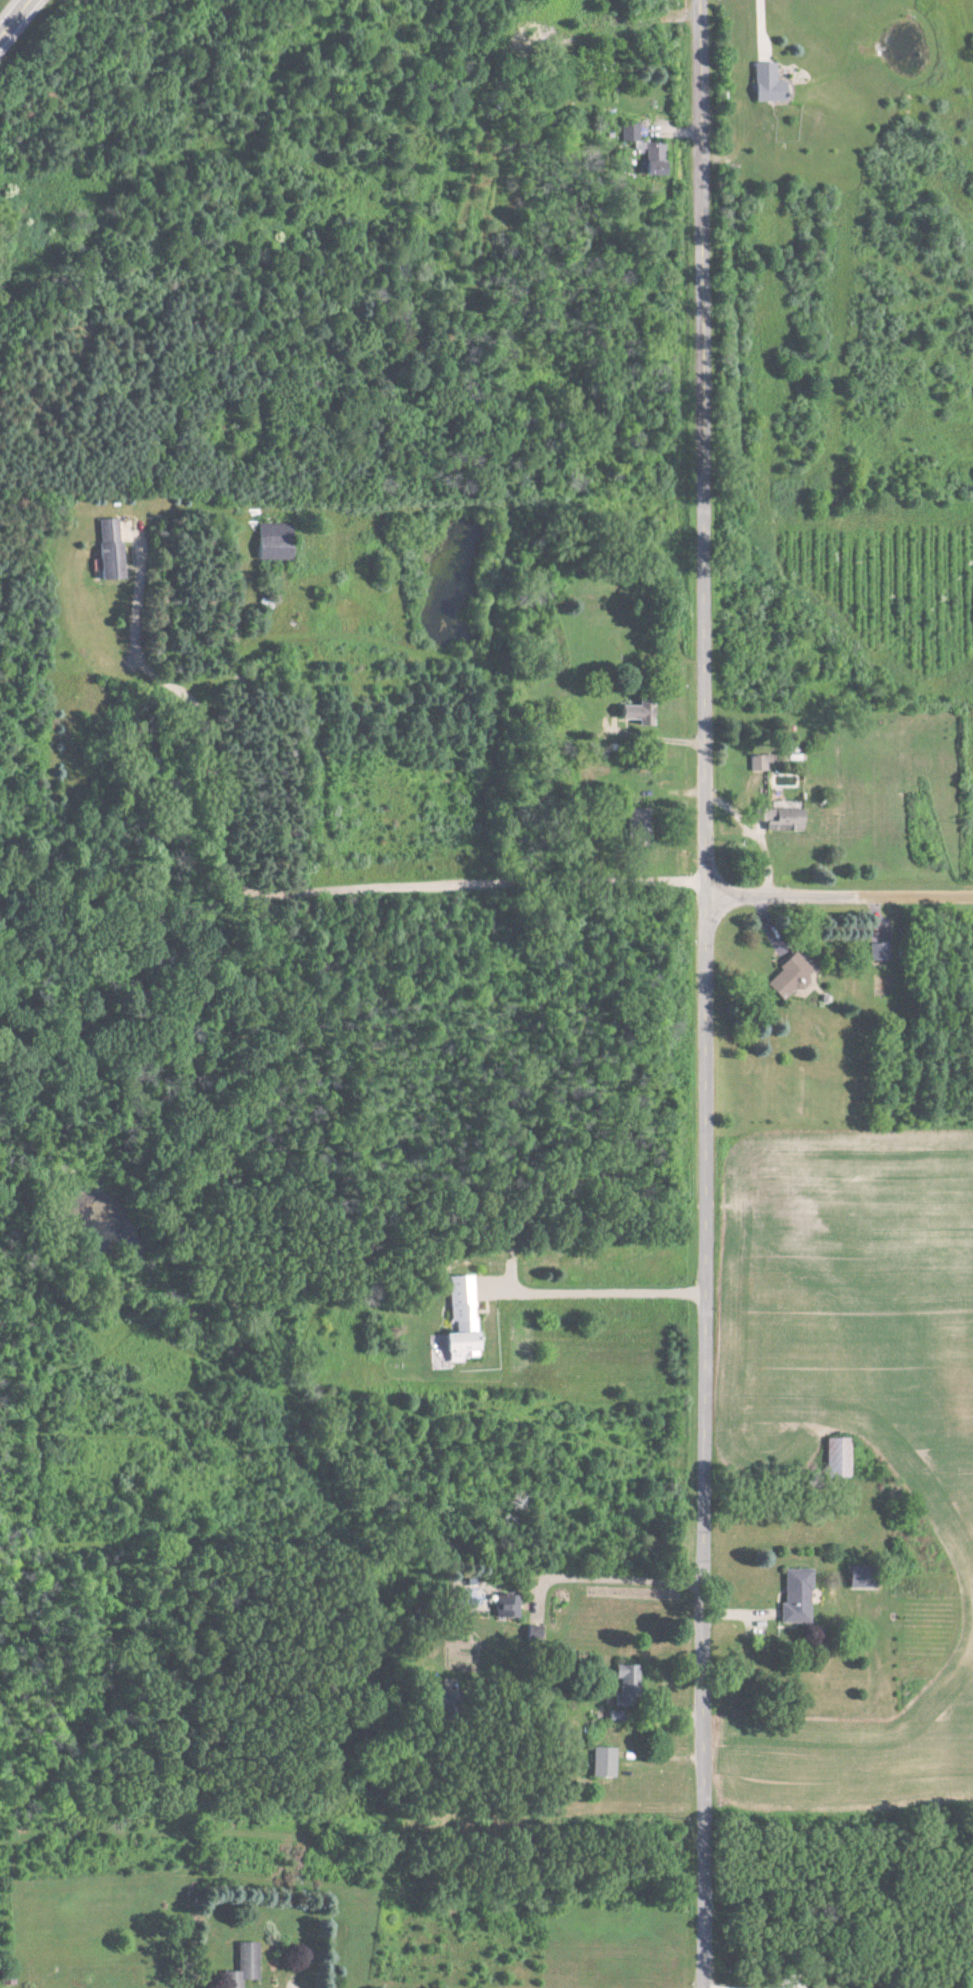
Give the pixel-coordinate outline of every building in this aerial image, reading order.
[(750,63),(751,102),(780,101),(780,81),(772,81),(771,63),(750,63)] [(636,142),(637,125),(621,125),(620,141),(636,142)] [(661,162),(662,145),(644,145),(644,161),(661,162)] [(117,579),(115,519),(94,520),(96,580),(117,579)] [(254,524),(254,560),(287,560),(286,524),(254,524)] [(645,706),(614,705),(614,719),(634,720),(634,726),(644,726),(645,706)] [(747,771),(763,771),(764,757),(748,757),(747,771)] [(889,966),(889,944),(868,944),(868,966),(889,966)] [(813,987),(804,978),(810,972),(791,953),(761,984),(778,1001),(791,988),(802,999),(813,987)] [(445,1278),(449,1323),(452,1322),(453,1334),(437,1335),(439,1354),(443,1353),(444,1361),(472,1359),(470,1336),(475,1335),(470,1276),(445,1278)] [(847,1438),(823,1438),(824,1477),(848,1477),(847,1438)] [(782,1604),(778,1604),(777,1623),(807,1624),(808,1571),(782,1570),(782,1604)] [(493,1617),(514,1618),(515,1596),(493,1595),(493,1617)] [(538,1627),(522,1626),(521,1639),(538,1640),(538,1627)] [(635,1665),(611,1666),(612,1679),(617,1678),(618,1689),(636,1688),(635,1665)] [(612,1777),(613,1748),(591,1747),(590,1776),(612,1777)] [(256,1943),(236,1943),(235,1972),(220,1972),(220,1987),(239,1987),(239,1980),(256,1980),(256,1943)]
